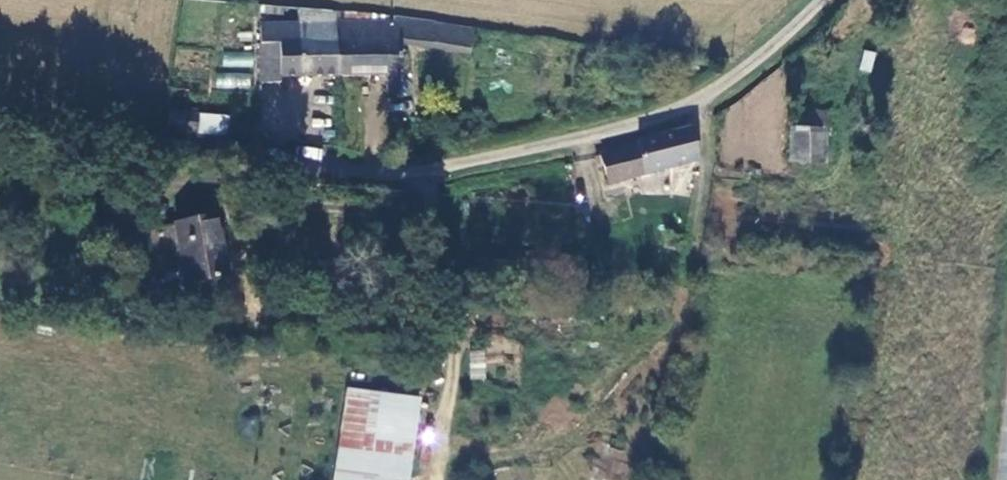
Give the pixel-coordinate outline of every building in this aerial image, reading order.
[(477,57),(481,26),(403,18),(402,21),(403,51),(477,57)] [(334,78),(337,24),(261,21),(258,80),(278,81),(278,75),(334,78)] [(403,51),(402,21),(337,24),(334,78),(385,78),(386,92),(402,92),(400,51),(403,51)] [(871,73),(876,52),(863,49),(859,70),(871,73)] [(250,87),(250,73),(217,72),(217,86),(250,87)] [(197,132),(227,135),(229,114),(199,111),(197,132)] [(794,162),(828,159),(825,123),(791,126),(794,162)] [(645,175),(698,158),(687,124),(634,141),(637,151),(645,175)] [(616,184),(645,175),(637,151),(608,161),(616,184)] [(161,289),(233,278),(222,220),(149,228),(161,289)] [(469,379),(485,379),(485,351),(469,351),(469,379)] [(334,479),(412,479),(420,394),(343,387),(334,479)]
